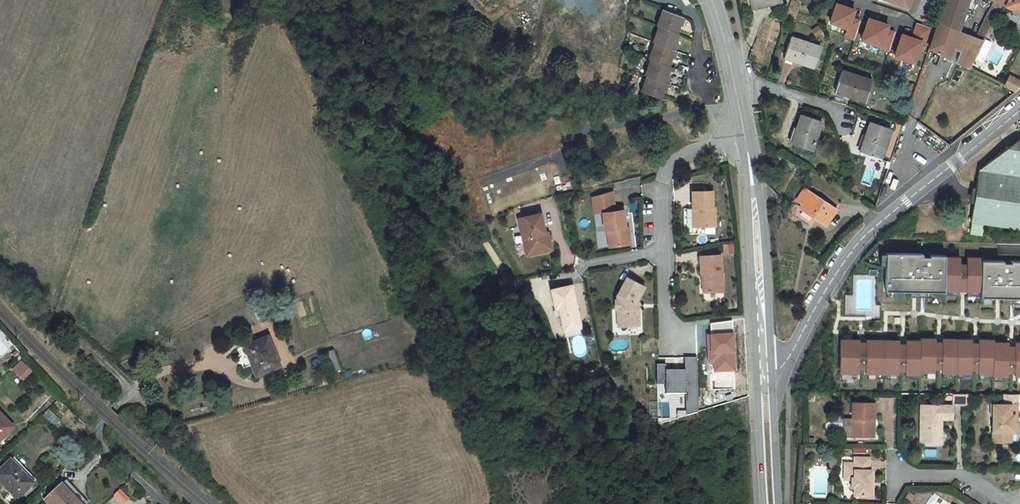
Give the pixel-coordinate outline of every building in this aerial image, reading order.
[(782,0),(749,0),(751,9),(782,2),(782,0)] [(929,48),(949,58),(952,48),(958,31),(969,0),(945,0),(929,48)] [(984,40),(1002,5),(1019,13),(1019,0),(992,0),(994,1),(975,37),(967,34),(960,51),(956,62),(969,68),(984,40)] [(684,17),(664,10),(658,26),(660,27),(654,43),(656,43),(651,60),(652,60),(647,76),(649,77),(643,92),(660,99),(663,91),(664,88),(667,89),(670,84),(668,83),(670,78),(666,77),(667,74),(670,66),(668,66),(671,58),(672,56),(675,57),(677,51),(675,50),(678,45),(674,43),(675,41),(678,33),(676,33),(679,25),(680,23),(683,24),(685,18),(683,18),(684,17)] [(967,34),(958,31),(952,48),(960,51),(967,34)] [(821,47),(791,37),(784,58),(814,68),(821,47)] [(872,81),(842,71),(835,91),(854,98),(854,97),(861,95),(861,96),(857,97),(857,99),(865,101),(872,81)] [(1009,76),(1004,86),(1016,92),(1019,89),(1019,81),(1009,76)] [(822,121),(801,114),(791,144),(812,151),(822,121)] [(890,129),(870,122),(860,152),(881,159),(890,129)] [(978,169),(970,222),(1019,230),(1019,138),(978,169)] [(836,210),(804,189),(797,200),(803,204),(800,208),(826,225),(836,210)] [(713,191),(692,192),(693,209),(695,209),(695,227),(715,227),(715,208),(713,208),(713,191)] [(630,244),(629,232),(626,232),(626,227),(624,210),(615,211),(613,192),(599,195),(601,213),(603,212),(605,230),(607,230),(610,230),(612,247),(630,244)] [(601,213),(599,195),(592,197),(594,214),(601,213)] [(546,233),(542,214),(519,219),(527,255),(552,250),(548,233),(546,233)] [(944,293),(945,291),(945,258),(945,256),(930,256),(929,257),(922,257),(922,254),(886,253),(885,291),(944,293)] [(705,292),(722,291),(721,255),(700,256),(701,273),(704,273),(705,292)] [(960,265),(960,258),(945,258),(945,291),(959,291),(959,275),(960,265)] [(967,275),(967,291),(981,292),(982,261),(982,258),(967,258),(967,265),(967,275)] [(981,298),(1019,299),(1019,262),(1011,261),(1011,263),(1003,263),(1003,261),(982,261),(981,292),(981,298)] [(639,326),(639,308),(636,308),(636,303),(645,287),(627,277),(617,295),(617,300),(615,300),(615,309),(617,309),(618,317),(621,317),(622,326),(639,326)] [(551,289),(555,308),(559,308),(565,336),(581,333),(579,322),(580,322),(572,285),(551,289)] [(280,365),(268,336),(244,345),(247,351),(252,364),(257,375),(280,365)] [(935,339),(920,339),(920,341),(920,372),(934,372),(934,366),(935,360),(935,339)] [(957,373),(957,340),(942,339),(942,360),(942,366),(942,373),(957,373)] [(858,340),(840,340),(840,373),(858,374),(858,367),(858,360),(858,340)] [(882,374),(882,341),(866,340),(866,360),(865,367),(865,374),(882,374)] [(971,340),(957,340),(957,373),(971,373),(971,367),(971,360),(971,340)] [(994,340),(979,340),(979,360),(978,367),(978,373),(993,373),(994,343),(994,340)] [(898,361),(898,341),(882,341),(882,374),(898,374),(898,368),(898,361)] [(902,341),(898,341),(898,361),(906,361),(906,341),(902,341)] [(920,341),(906,341),(906,361),(905,368),(905,374),(920,375),(920,372),(920,341)] [(1008,343),(994,343),(993,373),(993,376),(1007,376),(1008,370),(1008,363),(1008,343)] [(332,372),(340,369),(333,350),(326,352),(332,372)] [(252,364),(247,351),(238,355),(244,368),(252,364)] [(665,365),(656,365),(656,385),(665,385),(665,395),(685,395),(686,417),(698,413),(696,357),(684,358),(684,371),(665,372),(665,365)] [(18,374),(24,379),(31,372),(26,366),(18,374)] [(967,405),(967,393),(954,393),(954,405),(967,405)] [(874,403),(853,402),(852,419),(853,425),(846,425),(846,428),(844,428),(844,436),(852,437),(870,437),(871,419),(874,419),(874,403)] [(1016,404),(991,404),(991,415),(993,415),(993,437),(1002,438),(1002,442),(1011,442),(1011,432),(1018,432),(1018,420),(1014,420),(1013,412),(1016,412),(1016,404)] [(953,406),(921,405),(920,437),(928,437),(928,442),(941,442),(941,419),(952,419),(953,406)] [(13,428),(0,415),(0,441),(13,428)] [(844,418),(844,428),(846,428),(846,425),(853,425),(852,419),(844,418)] [(854,464),(844,464),(844,473),(851,473),(851,480),(851,490),(854,490),(854,498),(872,498),(872,473),(869,472),(869,459),(854,459),(854,464)] [(11,461),(0,471),(0,482),(10,492),(4,498),(10,503),(13,503),(33,484),(11,461)] [(48,503),(83,503),(71,492),(74,489),(66,480),(45,501),(48,503)] [(74,489),(71,492),(83,503),(88,503),(74,489)] [(120,490),(115,495),(124,503),(129,499),(120,490)]
